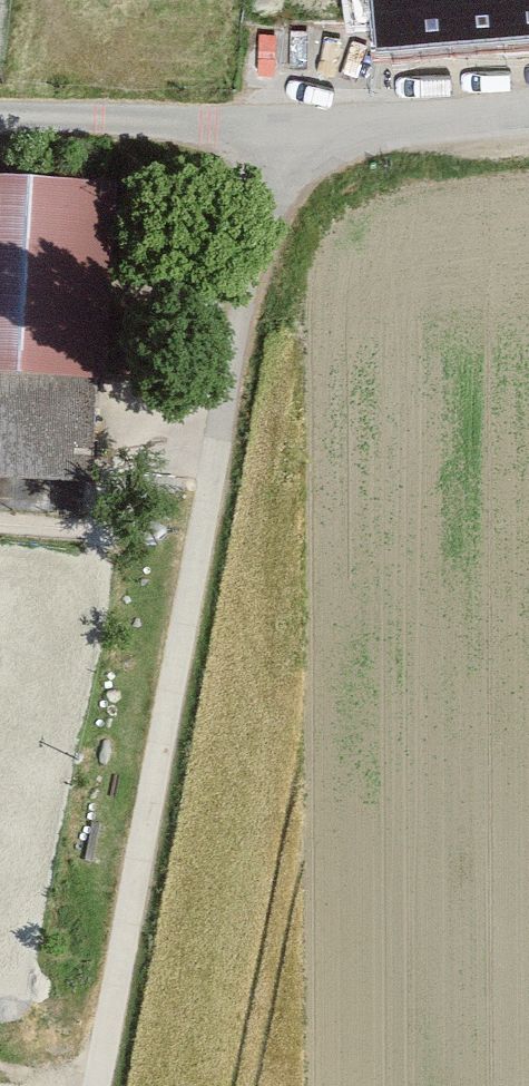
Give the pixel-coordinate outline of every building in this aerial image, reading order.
[(382,43),(528,31),(528,0),(378,0),(382,43)] [(91,487),(95,384),(105,384),(114,189),(0,183),(0,482),(91,487)]
